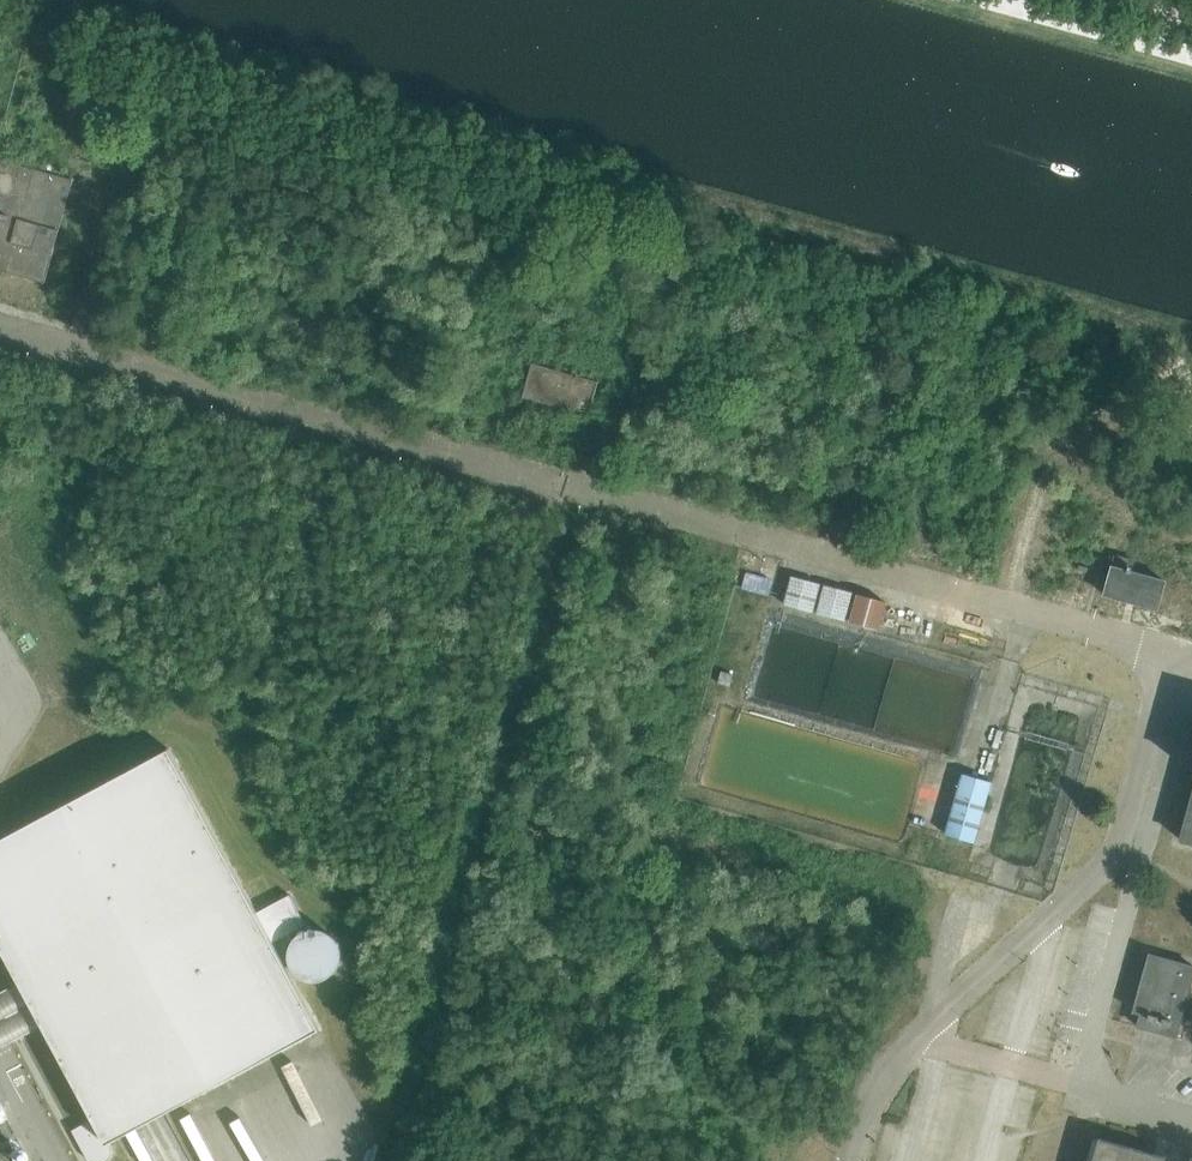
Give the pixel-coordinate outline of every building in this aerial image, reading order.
[(15,163),(0,159),(0,269),(45,281),(73,179),(15,163)] [(589,415),(595,392),(599,380),(533,361),(523,396),(589,415)] [(1158,608),(1164,585),(1166,580),(1132,571),(1135,560),(1116,555),(1105,594),(1158,608)] [(772,577),(760,574),(746,571),(741,588),(767,594),(772,577)] [(784,604),(814,612),(821,582),(791,575),(784,604)] [(817,612),(846,619),(854,591),(824,584),(817,612)] [(849,621),(879,629),(887,601),(857,592),(849,621)] [(733,673),(722,670),(718,682),(730,685),(733,673)] [(170,750),(64,807),(214,1085),(321,1027),(274,941),(306,923),(290,894),(258,911),(170,750)] [(945,833),(976,841),(992,781),(962,773),(945,833)] [(1191,842),(1191,801),(1182,839),(1191,842)] [(64,807),(0,842),(0,944),(94,1117),(73,1129),(89,1159),(91,1160),(107,1160),(109,1159),(111,1157),(112,1154),(112,1150),(112,1147),(111,1145),(109,1142),(214,1085),(64,807)] [(310,980),(316,980),(322,980),(328,977),(333,974),(337,969),(340,964),(341,958),(342,954),(341,949),(339,943),(336,938),(332,934),(327,930),(321,928),(315,928),(309,928),(304,930),(300,932),(296,936),(293,940),(290,945),(289,951),(289,958),(290,964),(293,969),(297,973),(301,976),(305,979),(310,980)] [(1191,979),(1191,965),(1150,954),(1134,1011),(1142,1013),(1138,1025),(1176,1036),(1191,979)] [(1166,1156),(1099,1138),(1093,1160),(1165,1160),(1166,1156)] [(0,1144),(0,1160),(9,1160),(0,1144)]
